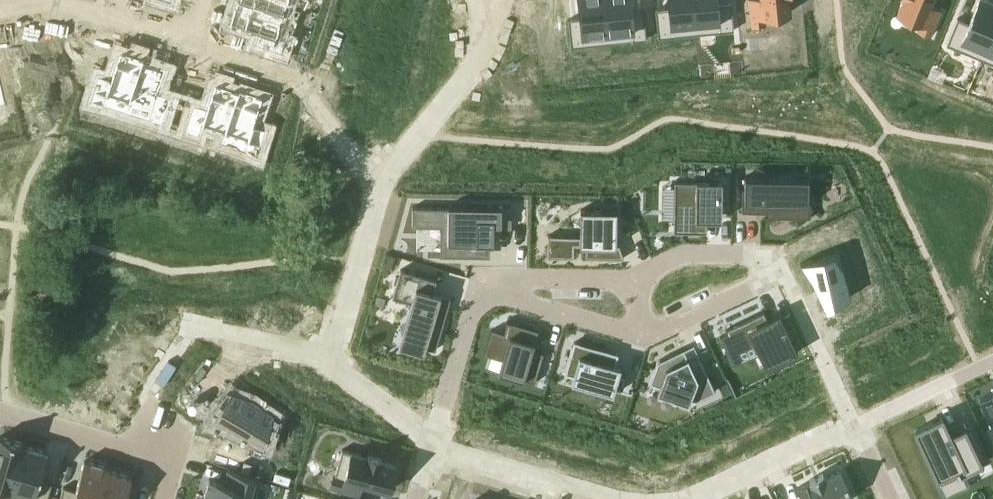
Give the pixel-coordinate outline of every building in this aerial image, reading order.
[(229,23),(259,32),(255,44),(282,53),(286,39),(281,37),(289,15),(241,0),(237,0),(229,23)] [(289,15),(289,14),(284,13),(288,0),(241,0),(289,15)] [(569,19),(572,47),(609,43),(605,0),(580,0),(581,18),(569,19)] [(609,43),(647,39),(644,11),(631,12),(630,0),(605,0),(609,43)] [(656,10),(659,38),(697,34),(693,0),(668,0),(669,9),(656,10)] [(697,34),(734,30),(731,2),(719,3),(718,0),(693,0),(697,34)] [(752,26),(766,25),(765,15),(790,12),(789,0),(750,0),(752,26)] [(898,13),(922,22),(918,32),(930,37),(941,11),(930,6),(932,0),(904,0),(898,13)] [(946,45),(959,50),(982,59),(992,32),(992,3),(986,0),(979,0),(969,24),(957,19),(946,45)] [(982,59),(992,64),(992,32),(982,59)] [(99,77),(90,104),(126,116),(144,59),(120,52),(111,81),(99,77)] [(144,59),(126,116),(162,127),(171,100),(159,97),(167,69),(145,62),(145,60),(144,59)] [(195,108),(186,135),(199,139),(202,129),(224,136),(221,146),(222,146),(240,90),(239,89),(238,92),(215,84),(207,112),(195,108)] [(240,90),(222,146),(258,158),(267,131),(255,127),(259,111),(264,97),(240,90)] [(13,112),(2,114),(7,137),(19,135),(13,112)] [(743,190),(743,212),(769,212),(769,217),(811,218),(811,191),(809,191),(809,179),(798,178),(745,177),(745,190),(743,190)] [(675,182),(674,232),(707,233),(707,220),(707,213),(721,213),(721,183),(696,183),(675,182)] [(445,222),(444,251),(478,252),(479,242),(494,243),(494,222),(510,223),(510,208),(415,204),(414,221),(445,222)] [(548,245),(548,258),(565,258),(565,257),(574,258),(574,245),(586,246),(586,258),(625,258),(617,245),(617,237),(617,211),(589,210),(583,210),(581,210),(581,213),(581,236),(549,236),(548,245)] [(835,255),(801,263),(814,286),(825,310),(850,294),(843,270),(835,255)] [(396,287),(393,298),(405,301),(412,303),(399,346),(425,354),(426,348),(436,351),(451,298),(433,293),(437,280),(401,270),(400,273),(401,273),(396,287)] [(728,334),(720,337),(729,355),(755,342),(758,350),(765,346),(774,364),(776,364),(775,363),(790,356),(790,357),(798,353),(783,321),(771,326),(765,312),(732,327),(726,330),(728,334)] [(492,329),(485,355),(503,360),(499,374),(514,378),(524,381),(524,380),(535,384),(544,353),(533,350),(539,331),(507,321),(506,323),(507,323),(504,333),(494,330),(492,329)] [(565,372),(565,373),(565,374),(566,374),(576,378),(572,390),(612,402),(615,389),(623,391),(623,389),(623,387),(626,377),(619,375),(622,367),(616,366),(619,356),(619,355),(618,354),(618,353),(617,353),(580,343),(576,342),(575,342),(574,343),(573,347),(565,372)] [(648,389),(649,389),(651,384),(697,400),(716,391),(701,359),(691,363),(684,349),(658,361),(648,389)] [(229,392),(217,419),(262,439),(274,412),(229,392)] [(980,399),(992,426),(992,393),(980,399)] [(933,422),(915,430),(926,454),(938,478),(956,470),(958,474),(989,460),(972,425),(951,435),(948,428),(946,429),(943,422),(935,426),(933,422)] [(4,498),(9,498),(25,443),(0,436),(0,438),(0,498),(4,498)] [(9,498),(10,495),(23,498),(48,498),(52,484),(40,480),(48,453),(25,446),(26,444),(25,443),(9,498)] [(337,470),(332,487),(359,495),(359,493),(362,483),(390,491),(393,481),(397,466),(382,461),(382,459),(368,455),(367,457),(342,450),(337,470)] [(60,498),(100,498),(109,468),(85,461),(76,491),(64,487),(60,498)] [(281,465),(276,480),(291,485),(296,469),(281,465)] [(100,498),(126,498),(132,477),(109,470),(110,468),(109,468),(100,498)] [(204,498),(206,498),(255,498),(261,480),(228,470),(224,483),(210,479),(204,498)] [(853,497),(841,470),(825,477),(823,473),(810,480),(810,481),(797,488),(802,498),(849,498),(853,497)]
